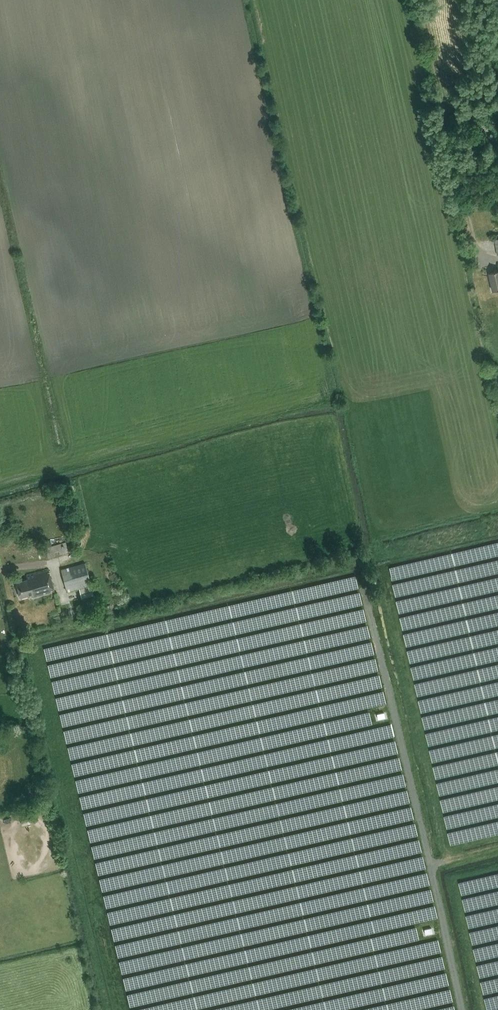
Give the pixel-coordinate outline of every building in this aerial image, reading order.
[(489,272),(492,291),(497,290),(497,270),(489,272)] [(41,546),(43,556),(70,551),(68,541),(41,546)] [(91,585),(85,562),(61,569),(67,591),(91,585)] [(55,591),(51,577),(50,577),(48,571),(27,576),(28,579),(18,582),(21,596),(32,594),(33,597),(55,591)] [(395,805),(414,801),(407,768),(388,772),(395,805)]
